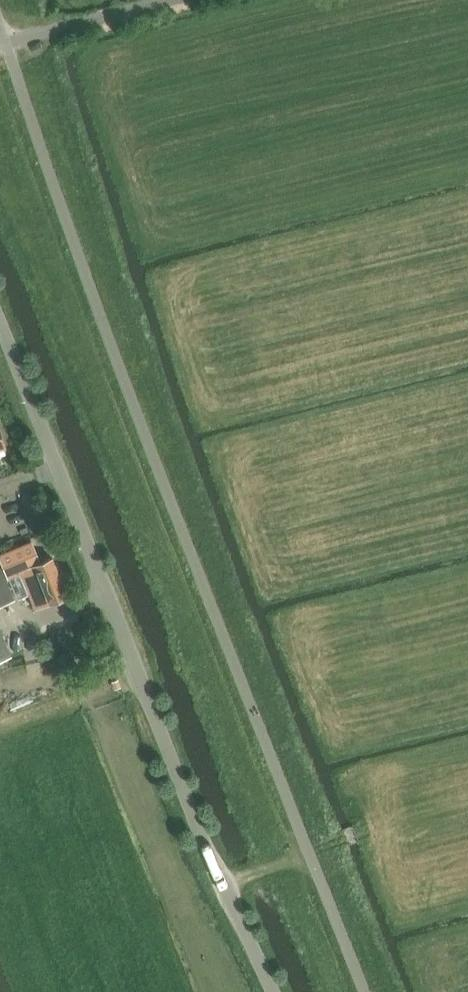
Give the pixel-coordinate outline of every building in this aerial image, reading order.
[(0,553),(0,560),(7,577),(21,571),(30,593),(35,608),(67,595),(52,557),(40,562),(31,541),(0,553)] [(14,599),(0,565),(0,605),(14,599)] [(11,654),(0,626),(0,658),(11,654)]
